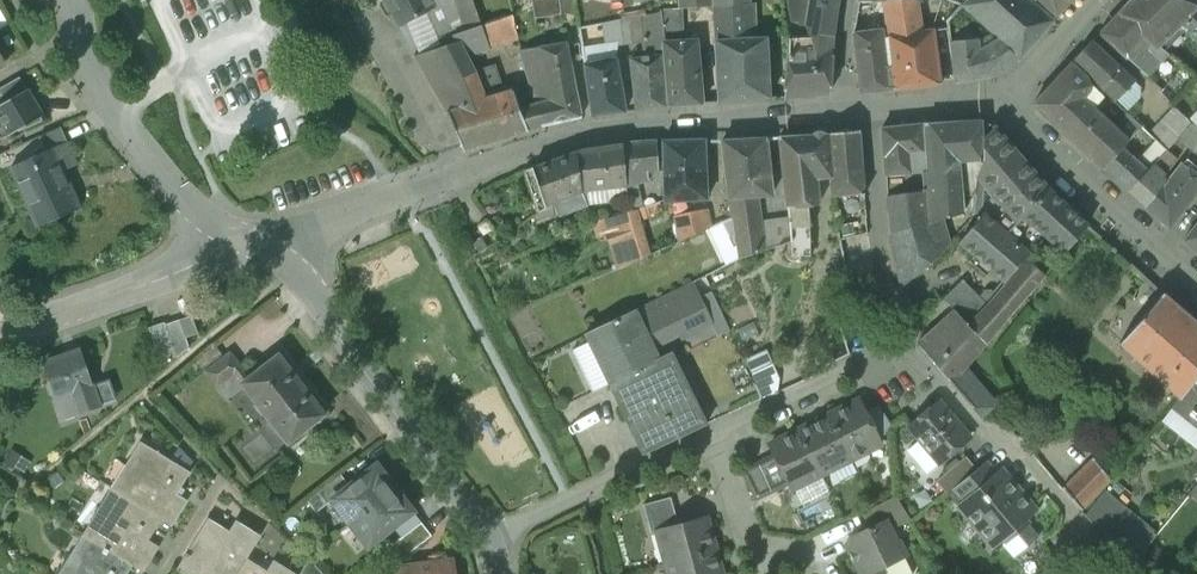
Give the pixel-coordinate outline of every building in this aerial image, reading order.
[(399,26),(407,22),(434,7),(430,0),(384,0),(399,26)] [(434,7),(407,22),(420,53),(457,41),(464,57),(489,49),(481,25),(473,0),(430,0),(434,7)] [(536,25),(578,18),(576,0),(532,0),(536,25)] [(678,9),(680,9),(680,10),(713,9),(713,0),(678,0),(678,9)] [(713,9),(713,10),(750,7),(749,0),(713,0),(713,9)] [(790,22),(805,24),(806,21),(809,0),(786,0),(790,22)] [(806,21),(805,24),(802,39),(833,38),(839,0),(809,0),(806,21)] [(896,1),(887,1),(883,1),(886,20),(888,36),(933,30),(948,28),(947,20),(963,5),(950,0),(901,0),(896,1)] [(964,6),(1021,57),(1052,21),(1029,0),(969,0),(964,6)] [(1057,16),(1072,0),(1040,0),(1057,16)] [(1119,13),(1156,49),(1158,46),(1179,25),(1196,7),(1196,5),(1192,0),(1131,0),(1119,13)] [(883,1),(859,2),(854,25),(886,20),(883,1)] [(750,7),(713,10),(715,41),(752,38),(750,7)] [(1179,25),(1196,42),(1196,7),(1179,25)] [(680,10),(680,9),(678,9),(659,10),(664,42),(682,41),(680,10)] [(658,11),(618,19),(621,45),(643,42),(645,56),(661,54),(663,54),(658,11)] [(1156,49),(1119,13),(1099,33),(1147,76),(1168,54),(1158,46),(1156,49)] [(512,15),(481,25),(489,49),(517,39),(512,15)] [(618,19),(602,22),(605,47),(621,45),(618,19)] [(883,29),(853,33),(860,93),(891,90),(883,29)] [(933,30),(888,36),(895,90),(940,85),(933,30)] [(752,38),(715,41),(719,103),(769,98),(767,37),(752,38)] [(989,37),(978,42),(977,39),(950,42),(955,82),(989,77),(1004,72),(1013,65),(1020,59),(999,40),(992,44),(989,37)] [(802,39),(788,39),(784,98),(829,95),(833,38),(802,39)] [(682,41),(664,42),(669,106),(702,104),(696,40),(682,41)] [(420,53),(415,55),(435,90),(473,73),(472,71),(464,57),(457,41),(420,53)] [(566,43),(520,51),(542,126),(581,117),(566,43)] [(1134,83),(1091,43),(1073,62),(1117,102),(1134,83)] [(1191,46),(1177,62),(1183,67),(1196,77),(1170,105),(1170,106),(1173,108),(1191,124),(1193,126),(1196,122),(1196,52),(1191,46)] [(645,56),(631,58),(636,111),(667,106),(661,54),(645,56)] [(616,59),(584,64),(593,116),(625,112),(616,59)] [(494,64),(472,71),(473,73),(474,75),(469,77),(473,87),(477,85),(479,91),(501,84),(494,64)] [(1115,127),(1083,98),(1088,92),(1090,87),(1085,77),(1071,64),(1034,104),(1103,169),(1121,149),(1129,140),(1115,127)] [(1183,67),(1160,92),(1170,105),(1196,77),(1183,67)] [(513,90),(478,101),(473,87),(469,77),(474,75),(473,73),(435,90),(447,111),(463,151),(528,131),(513,90)] [(27,90),(19,78),(0,89),(0,106),(27,90)] [(28,90),(27,90),(0,106),(0,122),(8,136),(18,131),(18,132),(42,121),(41,117),(43,116),(28,90)] [(1173,108),(1162,120),(1179,137),(1191,124),(1173,108)] [(1141,127),(1127,114),(1115,127),(1129,140),(1141,127)] [(1179,137),(1162,120),(1149,134),(1157,142),(1167,151),(1178,139),(1179,137)] [(981,121),(925,124),(928,172),(930,189),(930,190),(929,224),(943,219),(963,213),(962,196),(958,162),(982,159),(982,139),(981,121)] [(925,124),(882,128),(885,176),(928,172),(925,124)] [(1191,124),(1179,137),(1178,139),(1190,151),(1196,143),(1196,129),(1193,126),(1191,124)] [(1047,188),(994,127),(982,139),(982,159),(978,172),(977,179),(1013,218),(1017,223),(1024,215),(1047,188)] [(77,164),(61,128),(41,137),(46,150),(53,147),(63,170),(77,164)] [(859,131),(827,134),(831,178),(833,196),(848,194),(864,193),(859,131)] [(827,134),(780,137),(787,207),(807,205),(818,204),(816,179),(831,178),(827,134)] [(765,138),(722,140),(729,199),(758,196),(772,195),(765,138)] [(704,139),(663,140),(665,199),(665,201),(707,199),(704,139)] [(657,141),(622,144),(625,186),(626,186),(626,187),(637,184),(650,179),(649,170),(658,169),(657,141)] [(1157,142),(1138,163),(1148,172),(1152,168),(1167,151),(1157,142)] [(1190,151),(1181,163),(1196,176),(1196,143),(1190,151)] [(622,144),(583,149),(577,152),(582,192),(588,206),(613,198),(628,196),(626,187),(626,186),(625,186),(622,144)] [(46,150),(11,166),(38,227),(80,208),(63,170),(53,147),(46,150)] [(1138,163),(1121,149),(1103,169),(1128,192),(1148,172),(1138,163)] [(1167,151),(1152,168),(1163,177),(1177,159),(1167,151)] [(577,152),(525,171),(539,213),(554,203),(582,192),(577,152)] [(982,159),(958,162),(962,196),(976,194),(977,179),(978,172),(982,159)] [(1145,207),(1168,228),(1194,196),(1196,193),(1196,176),(1181,163),(1166,181),(1145,207)] [(1148,172),(1128,192),(1145,207),(1166,181),(1163,177),(1152,168),(1148,172)] [(928,172),(885,176),(887,196),(930,190),(930,189),(928,172)] [(637,184),(626,187),(628,196),(631,206),(642,203),(637,184)] [(1088,226),(1047,188),(1024,215),(1064,254),(1088,226)] [(930,190),(887,196),(891,237),(903,287),(942,254),(929,224),(930,190)] [(582,192),(554,203),(558,216),(588,206),(582,192)] [(864,193),(848,194),(850,223),(837,225),(840,240),(868,233),(864,193)] [(758,196),(729,199),(732,217),(738,259),(790,242),(788,218),(761,221),(758,196)] [(539,213),(534,216),(537,224),(558,216),(554,203),(539,213)] [(807,205),(787,207),(788,218),(790,242),(791,244),(790,256),(810,256),(810,240),(807,205)] [(630,212),(608,220),(624,266),(643,257),(630,212)] [(705,213),(686,216),(676,218),(681,241),(708,229),(705,213)] [(1003,230),(983,213),(959,243),(1005,282),(1030,253),(1013,239),(1003,230)] [(498,238),(484,216),(473,223),(487,245),(498,238)] [(732,217),(708,229),(723,267),(738,259),(732,217)] [(1013,218),(1003,230),(1013,239),(1017,223),(1013,218)] [(929,224),(942,254),(950,244),(943,219),(929,224)] [(1184,241),(1196,253),(1196,224),(1184,241)] [(1028,259),(987,307),(968,325),(986,344),(987,344),(1046,276),(1028,259)] [(986,305),(963,280),(944,299),(954,310),(968,325),(987,307),(986,305)] [(694,281),(634,310),(651,346),(710,316),(694,281)] [(1163,294),(1120,344),(1179,398),(1196,376),(1196,323),(1163,294)] [(651,346),(634,310),(584,334),(585,336),(586,335),(642,452),(641,452),(642,454),(706,424),(670,352),(657,359),(651,346)] [(954,310),(918,344),(981,418),(997,403),(966,367),(986,344),(968,325),(954,310)] [(191,315),(179,320),(185,338),(198,333),(191,315)] [(179,320),(165,324),(177,357),(189,348),(185,338),(179,320)] [(758,396),(779,388),(764,348),(742,357),(758,396)] [(79,352),(46,364),(52,381),(51,382),(48,387),(51,394),(55,396),(58,396),(73,391),(80,411),(97,405),(79,352)] [(230,353),(205,372),(223,395),(240,382),(241,383),(249,377),(230,353)] [(249,377),(241,383),(287,444),(325,415),(278,354),(249,377)] [(1196,376),(1179,398),(1178,400),(1181,403),(1182,402),(1192,410),(1189,415),(1196,422),(1196,376)] [(859,400),(829,415),(852,460),(881,445),(859,400)] [(969,438),(939,402),(910,426),(920,439),(908,450),(908,451),(927,473),(928,473),(969,438)] [(852,460),(829,415),(799,430),(822,475),(852,460)] [(822,475),(799,430),(769,445),(775,456),(789,483),(792,490),(822,475)] [(190,472),(140,442),(126,465),(137,472),(123,493),(112,486),(111,488),(172,526),(191,496),(180,489),(190,472)] [(789,483),(775,456),(759,464),(773,491),(789,483)] [(966,457),(937,481),(948,495),(954,489),(976,470),(966,457)] [(1093,458),(1062,489),(1064,491),(1064,490),(1080,508),(1079,509),(1081,511),(1111,480),(1110,478),(1109,478),(1094,460),(1095,460),(1093,458)] [(759,464),(743,472),(757,499),(773,491),(759,464)] [(350,486),(332,500),(350,523),(394,488),(377,465),(350,486)] [(976,470),(954,489),(965,501),(991,479),(980,467),(976,470)] [(965,501),(958,507),(971,522),(984,523),(983,535),(982,535),(992,547),(1003,538),(1006,541),(1007,541),(1018,554),(1038,537),(1027,524),(1028,523),(1025,519),(1036,510),(1023,495),(1019,498),(1014,492),(1014,485),(1015,485),(1002,470),(991,479),(965,501)] [(341,475),(307,501),(316,512),(332,500),(350,486),(341,475)] [(1188,497),(1196,505),(1196,486),(1188,497)] [(172,526),(111,488),(97,511),(108,518),(94,539),(83,533),(83,534),(144,572),(159,547),(149,540),(161,521),(171,527),(172,526)] [(394,488),(350,523),(368,546),(394,526),(412,511),(394,488)] [(1104,492),(1085,517),(1099,529),(1119,504),(1104,492)] [(671,497),(643,505),(651,534),(658,532),(657,531),(678,525),(671,497)] [(895,497),(862,513),(869,528),(886,520),(891,530),(910,521),(895,497)] [(1157,535),(1119,504),(1099,529),(1136,560),(1157,535)] [(412,511),(394,526),(402,537),(421,522),(412,511)] [(177,569),(185,573),(237,573),(260,536),(236,520),(229,530),(208,518),(177,569)] [(678,525),(657,531),(658,532),(666,563),(715,550),(706,518),(678,525)] [(850,538),(854,550),(849,552),(860,573),(886,573),(883,568),(904,558),(898,541),(896,541),(891,530),(886,520),(869,528),(850,538)] [(402,537),(387,549),(397,562),(431,536),(421,522),(402,537)] [(83,534),(68,558),(79,564),(73,573),(128,573),(132,567),(143,573),(144,572),(83,534)] [(237,573),(296,573),(273,560),(266,571),(248,559),(262,537),(260,536),(237,573)] [(666,563),(669,573),(721,573),(715,550),(666,563)] [(309,559),(300,573),(323,573),(309,559)] [(400,567),(401,573),(452,573),(450,560),(400,567)]
